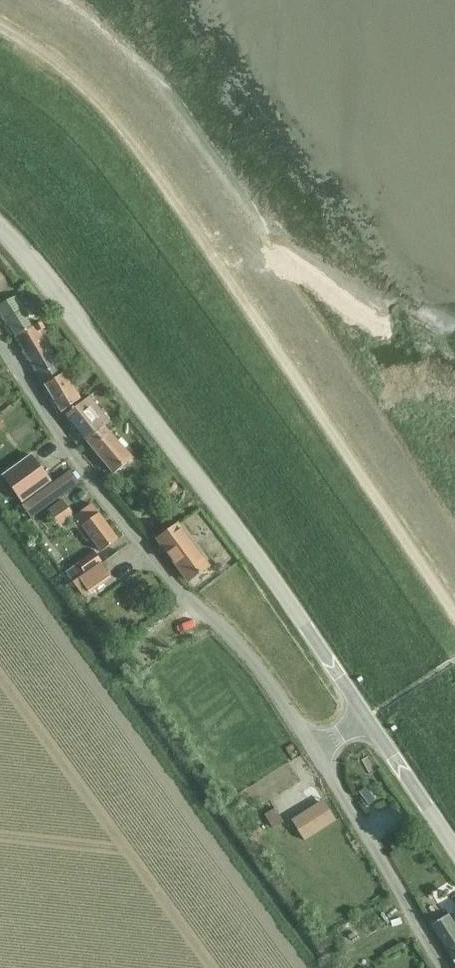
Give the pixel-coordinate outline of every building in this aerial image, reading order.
[(34,325),(16,296),(0,305),(0,313),(15,336),(16,336),(17,336),(34,325)] [(35,326),(34,325),(17,336),(30,359),(49,346),(40,331),(45,329),(41,322),(35,326)] [(65,372),(49,346),(30,359),(45,385),(44,385),(61,413),(81,399),(65,372)] [(104,425),(110,421),(90,396),(67,415),(86,439),(104,425)] [(104,425),(86,439),(114,473),(132,458),(105,427),(111,422),(110,421),(104,425)] [(9,472),(3,476),(22,502),(28,498),(50,482),(43,471),(39,466),(31,455),(9,472)] [(53,482),(21,505),(30,517),(62,494),(53,482)] [(62,499),(46,511),(61,530),(77,519),(82,525),(77,529),(85,540),(90,536),(101,551),(118,538),(104,520),(91,503),(90,503),(74,515),(62,499)] [(190,581),(208,567),(177,524),(158,539),(190,581)] [(129,566),(142,554),(134,545),(121,557),(129,566)] [(71,569),(66,573),(72,581),(77,578),(100,561),(94,553),(71,569)] [(110,577),(101,563),(73,583),(83,596),(110,577)] [(376,799),(366,786),(360,791),(370,804),(376,799)] [(273,828),(283,822),(275,808),(264,814),(273,828)] [(323,829),(336,820),(333,815),(328,808),(317,815),(308,821),(303,813),(298,816),(292,820),(305,840),(323,829)] [(398,905),(374,921),(381,931),(404,915),(398,905)] [(432,925),(454,960),(454,926),(448,915),(432,925)]
